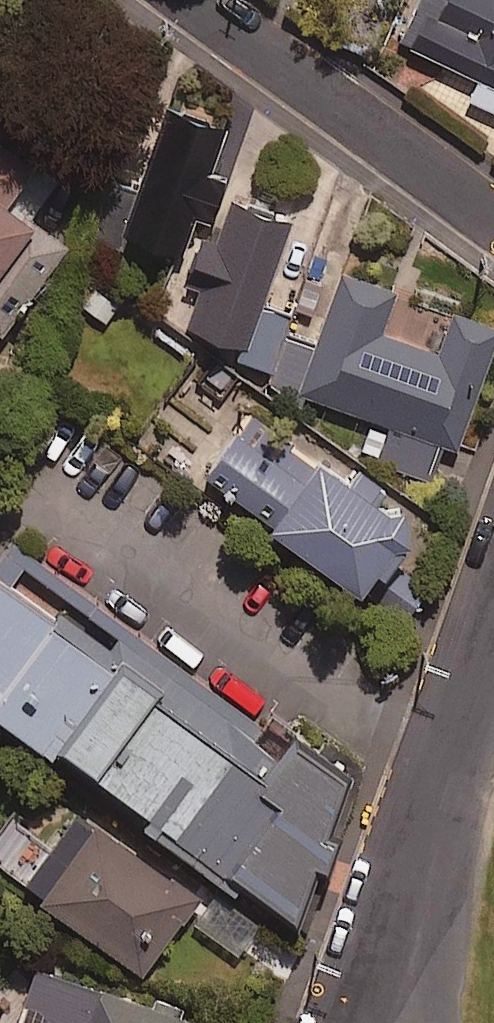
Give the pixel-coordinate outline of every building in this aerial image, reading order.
[(404,49),(480,84),(471,103),(493,113),(493,0),(426,0),(404,49)] [(228,136),(173,118),(131,242),(184,260),(198,218),(218,225),(232,182),(215,176),(228,136)] [(0,145),(0,335),(9,341),(73,256),(31,225),(58,189),(0,145)] [(274,377),(287,342),(295,319),(266,308),(295,228),(237,207),(222,247),(211,243),(196,287),(204,290),(189,333),(236,349),(231,361),(274,377)] [(274,377),(271,387),(393,431),(381,463),(433,482),(445,450),(460,456),(493,362),(493,331),(458,318),(443,360),(386,339),(401,297),(348,277),(321,354),(287,342),(274,377)] [(391,497),(333,455),(311,485),(247,438),(211,486),(374,605),(389,584),(399,591),(434,543),(384,507),(391,497)] [(0,557),(0,699),(310,923),(345,806),(0,557)] [(71,796),(44,835),(14,814),(0,834),(0,862),(142,961),(196,883),(71,796)] [(258,915),(213,883),(191,915),(237,946),(258,915)] [(40,962),(31,991),(15,986),(4,1022),(176,1022),(182,1004),(40,962)]
